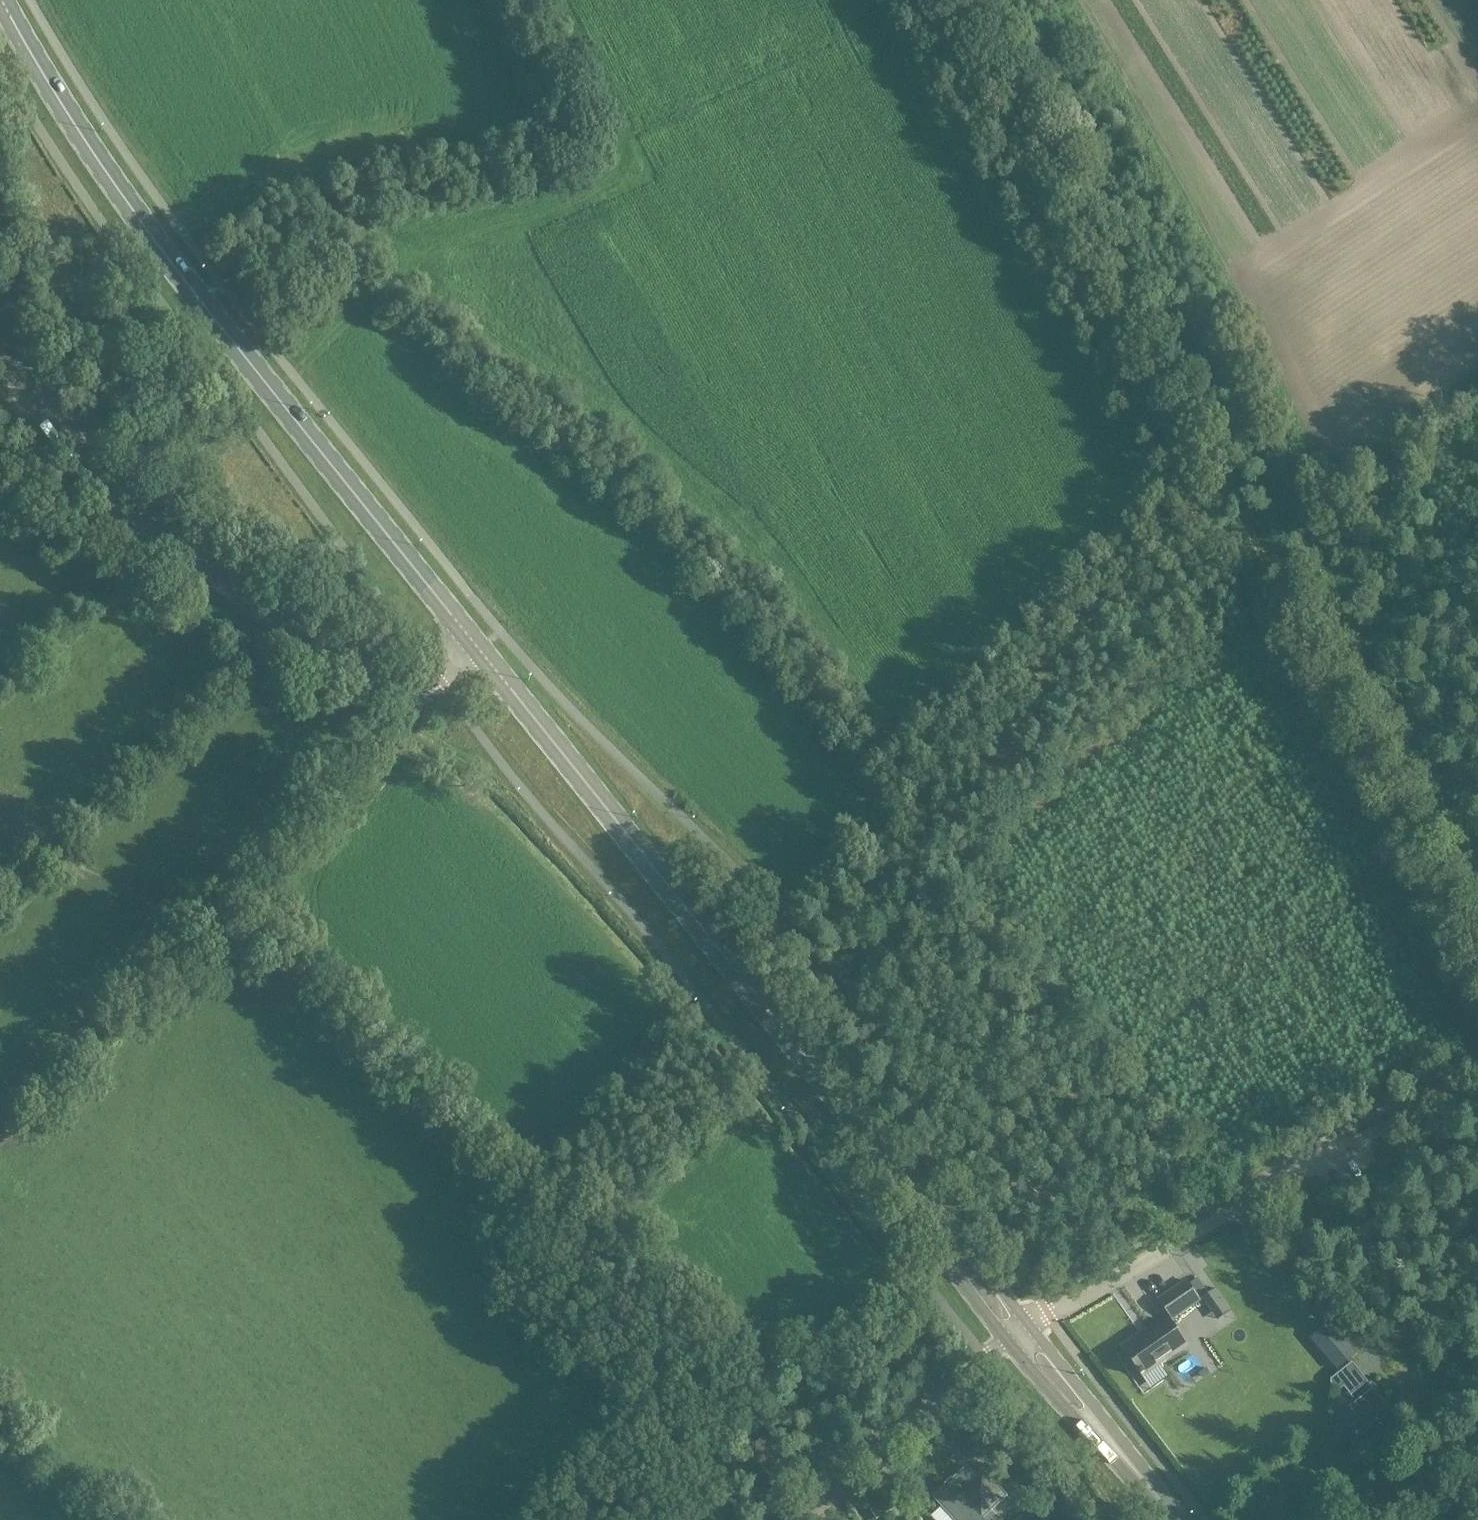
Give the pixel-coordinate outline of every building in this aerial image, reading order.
[(0,370),(0,386),(18,416),(25,411),(14,393),(24,387),(10,364),(0,370)] [(1233,1237),(1238,1243),(1246,1236),(1241,1230),(1233,1237)] [(1173,1320),(1199,1302),(1186,1282),(1159,1300),(1173,1320)] [(1218,1321),(1230,1312),(1216,1291),(1203,1299),(1218,1321)] [(1142,1370),(1139,1372),(1142,1376),(1184,1345),(1165,1319),(1126,1348),(1142,1370)] [(1330,1324),(1312,1340),(1338,1371),(1357,1354),(1330,1324)] [(1339,1393),(1345,1388),(1336,1377),(1332,1380),(1332,1384),(1338,1393),(1339,1393)] [(1381,1405),(1371,1392),(1350,1409),(1360,1422),(1345,1434),(1364,1458),(1404,1426),(1385,1402),(1381,1405)] [(936,1498),(956,1519),(985,1519),(984,1519),(1008,1496),(976,1461),(936,1498)]
